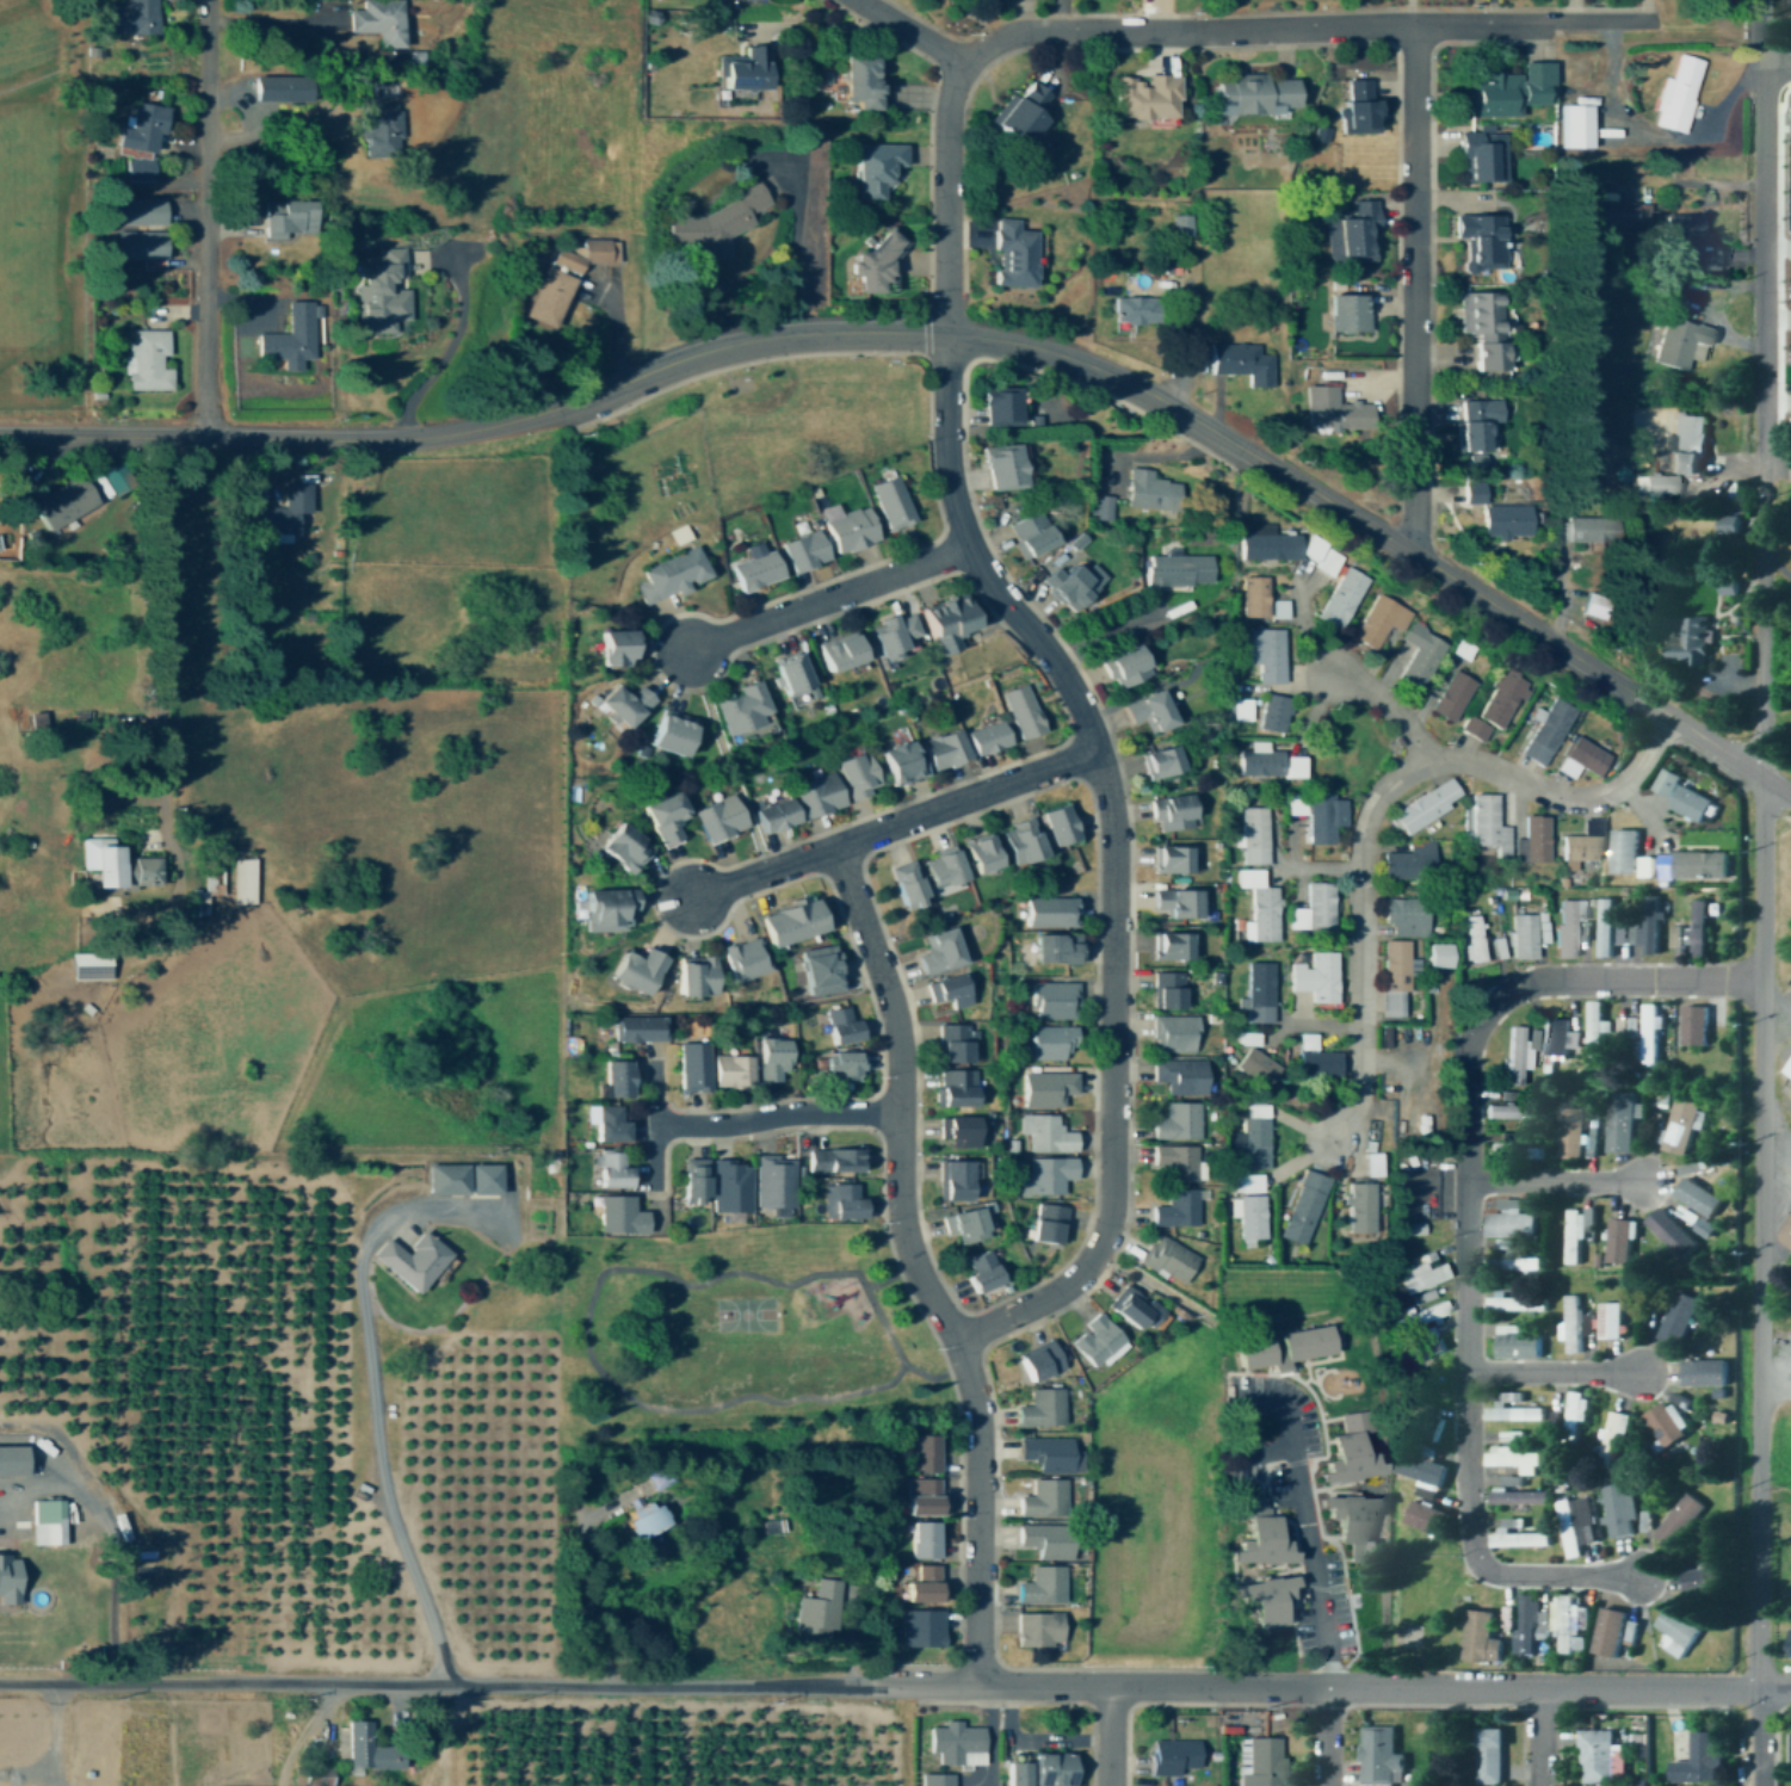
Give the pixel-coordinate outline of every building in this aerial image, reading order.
[(126,6),(105,6),(105,37),(155,37),(155,0),(126,0),(126,6)] [(376,35),(376,49),(400,50),(401,1),(362,1),(362,12),(348,12),(348,35),(376,35)] [(766,47),(752,47),(752,63),(722,63),(722,92),(766,92),(766,47)] [(1702,62),(1678,55),(1670,81),(1665,79),(1651,126),(1682,135),(1702,62)] [(840,104),(852,104),(852,112),(876,112),(876,82),(871,82),(871,57),(840,57),(840,104)] [(1512,118),(1512,106),(1544,106),(1544,81),(1519,81),(1519,75),(1466,75),(1466,118),(1512,118)] [(253,76),(253,103),(304,103),(304,76),(253,76)] [(1215,76),(1213,116),(1292,117),(1293,78),(1215,76)] [(1175,124),(1175,78),(1114,78),(1114,123),(1175,124)] [(1370,134),(1370,81),(1342,81),(1342,134),(1370,134)] [(1032,115),(1048,98),(1029,82),(989,128),(1017,150),(1042,123),(1032,115)] [(382,84),(360,84),(360,156),(397,156),(397,105),(382,104),(382,84)] [(162,135),(167,109),(135,104),(132,119),(121,117),(116,148),(153,154),(156,135),(162,135)] [(1563,150),(1589,150),(1589,107),(1563,107),(1563,150)] [(1497,135),(1459,134),(1458,183),(1496,184),(1497,135)] [(854,202),(881,202),(881,187),(890,187),(890,167),(903,167),(903,146),(853,146),(854,202)] [(155,181),(155,160),(128,160),(128,181),(155,181)] [(671,217),(671,249),(698,249),(704,260),(729,260),(728,237),(751,227),(751,214),(768,206),(756,179),(731,190),(733,203),(703,217),(671,217)] [(165,225),(165,199),(115,199),(115,225),(165,225)] [(261,202),(261,239),(313,239),(313,202),(261,202)] [(1336,221),(1336,264),(1375,264),(1375,202),(1351,202),(1351,221),(1336,221)] [(1641,228),(1641,203),(1601,203),(1601,228),(1641,228)] [(1194,212),(1175,212),(1175,232),(1194,232),(1194,212)] [(1501,217),(1453,217),(1453,242),(1463,242),(1463,272),(1501,272),(1501,217)] [(1667,242),(1678,242),(1678,272),(1713,272),(1713,246),(1704,246),(1704,217),(1667,217),(1667,242)] [(1017,221),(993,220),(989,288),(1031,290),(1035,234),(1017,233),(1017,221)] [(116,260),(142,260),(142,270),(162,270),(162,233),(116,233),(116,260)] [(853,295),(893,296),(894,233),(875,233),(873,254),(848,253),(848,280),(853,280),(853,295)] [(552,330),(582,264),(609,265),(609,240),(585,240),(583,261),(573,255),(555,255),(526,319),(552,330)] [(400,323),(400,291),(384,290),(385,258),(360,257),(358,334),(393,334),(393,322),(400,323)] [(1502,371),(1502,293),(1458,293),(1458,334),(1472,334),(1472,371),(1502,371)] [(1367,334),(1367,297),(1329,297),(1329,334),(1367,334)] [(1113,325),(1173,325),(1173,298),(1113,298),(1113,325)] [(1655,363),(1686,371),(1692,344),(1707,348),(1712,328),(1666,317),(1655,363)] [(286,334),(257,334),(257,360),(279,360),(279,371),(298,371),(298,361),(311,361),(311,329),(286,329),(286,334)] [(128,391),(169,391),(169,369),(160,369),(161,358),(168,358),(168,332),(128,330),(128,391)] [(1247,378),(1247,388),(1271,388),(1271,356),(1258,356),(1258,346),(1210,345),(1210,377),(1247,378)] [(1370,404),(1338,404),(1339,387),(1308,385),(1307,429),(1369,431),(1370,404)] [(1018,426),(1017,387),(981,388),(981,426),(1018,426)] [(1458,451),(1486,451),(1486,401),(1458,401),(1458,451)] [(1644,476),(1644,495),(1675,495),(1675,475),(1702,475),(1702,416),(1672,416),(1670,476),(1644,476)] [(983,447),(988,492),(1025,487),(1020,444),(983,447)] [(1175,511),(1176,482),(1150,480),(1151,469),(1128,468),(1125,508),(1175,511)] [(93,505),(78,474),(27,499),(43,530),(93,505)] [(883,531),(910,523),(896,476),(869,484),(883,531)] [(1466,480),(1467,501),(1486,501),(1486,479),(1466,480)] [(308,486),(283,486),(283,507),(249,507),(249,534),(295,534),(295,513),(308,513),(308,486)] [(1108,496),(1091,498),(1092,520),(1110,519),(1108,496)] [(1481,537),(1528,537),(1528,506),(1481,506),(1481,537)] [(873,542),(864,507),(822,519),(832,552),(873,542)] [(1054,540),(1036,509),(1007,525),(1024,557),(1054,540)] [(1721,532),(1740,532),(1741,514),(1721,514),(1721,532)] [(1617,542),(1617,518),(1565,518),(1565,542),(1617,542)] [(1242,560),(1298,561),(1299,534),(1271,534),(1272,526),(1242,526),(1242,560)] [(825,561),(815,530),(778,542),(788,573),(825,561)] [(1301,550),(1327,575),(1342,560),(1316,534),(1301,550)] [(638,567),(643,580),(635,583),(642,602),(708,580),(696,548),(638,567)] [(728,564),(737,591),(778,576),(768,550),(728,564)] [(1209,556),(1145,556),(1145,585),(1209,585),(1209,556)] [(1069,561),(1044,585),(1068,611),(1105,577),(1091,563),(1080,573),(1069,561)] [(1341,629),(1366,576),(1344,566),(1318,619),(1341,629)] [(1241,619),(1265,619),(1265,576),(1241,576),(1241,619)] [(1581,613),(1602,619),(1608,599),(1588,592),(1581,613)] [(1387,625),(1398,632),(1410,613),(1377,593),(1351,637),(1371,650),(1387,625)] [(970,629),(961,594),(920,605),(934,655),(957,649),(952,634),(970,629)] [(1285,601),(1271,601),(1271,618),(1285,618),(1285,601)] [(903,656),(898,642),(918,636),(910,613),(869,626),(879,663),(903,656)] [(1668,662),(1706,663),(1707,617),(1681,617),(1681,636),(1669,636),(1668,662)] [(1446,642),(1412,620),(1400,639),(1414,648),(1396,679),(1418,691),(1446,642)] [(628,630),(598,630),(598,665),(628,665),(628,630)] [(1248,630),(1248,665),(1258,665),(1258,684),(1284,684),(1284,630),(1248,630)] [(826,673),(861,659),(852,632),(816,647),(826,673)] [(1475,647),(1463,637),(1452,651),(1464,660),(1475,647)] [(1103,657),(1116,688),(1148,674),(1135,643),(1103,657)] [(785,697),(809,685),(795,653),(771,665),(785,697)] [(1499,731),(1530,680),(1506,665),(1474,718),(1468,715),(1459,729),(1480,741),(1489,725),(1499,731)] [(1428,710),(1449,723),(1475,682),(1453,669),(1428,710)] [(758,681),(731,687),(734,696),(714,700),(722,733),(767,722),(758,681)] [(623,729),(651,700),(637,686),(628,696),(615,684),(595,702),(623,729)] [(1000,691),(1015,740),(1040,731),(1026,684),(1000,691)] [(1149,735),(1173,723),(1156,688),(1120,705),(1130,725),(1142,719),(1149,735)] [(1256,729),(1282,734),(1289,699),(1264,693),(1256,729)] [(1519,754),(1540,767),(1575,709),(1554,696),(1519,754)] [(1233,721),(1249,721),(1249,699),(1233,699),(1233,721)] [(648,747),(681,758),(693,719),(659,709),(648,747)] [(43,712),(26,712),(26,737),(43,737),(43,712)] [(1006,747),(1000,722),(965,731),(971,755),(1006,747)] [(928,771),(964,759),(955,730),(919,742),(928,771)] [(1571,778),(1577,766),(1597,775),(1610,753),(1575,735),(1556,770),(1571,778)] [(876,752),(890,786),(921,774),(908,740),(876,752)] [(1179,774),(1175,747),(1142,752),(1145,778),(1179,774)] [(1239,749),(1239,778),(1302,778),(1302,756),(1282,756),(1282,749),(1239,749)] [(877,790),(863,750),(832,761),(846,801),(877,790)] [(1712,801),(1675,784),(1679,775),(1661,768),(1651,790),(1670,799),(1667,808),(1702,823),(1712,801)] [(799,817),(839,807),(829,773),(790,785),(799,817)] [(1460,799),(1449,779),(1390,814),(1402,834),(1460,799)] [(680,836),(673,823),(686,817),(673,791),(640,807),(660,847),(680,836)] [(1344,827),(1344,795),(1308,795),(1308,845),(1332,845),(1332,827),(1344,827)] [(1495,827),(1496,795),(1471,795),(1471,846),(1494,846),(1494,855),(1507,855),(1507,827),(1495,827)] [(691,810),(703,842),(742,828),(731,796),(691,810)] [(1287,815),(1304,815),(1304,796),(1287,796),(1287,815)] [(1155,830),(1191,829),(1190,797),(1154,797),(1155,830)] [(752,808),(759,833),(793,824),(788,799),(752,808)] [(1052,847),(1077,838),(1063,804),(1039,814),(1052,847)] [(1267,808),(1241,808),(1241,865),(1267,865),(1267,808)] [(1546,816),(1523,816),(1523,840),(1513,840),(1513,861),(1545,863),(1546,816)] [(1601,860),(1601,817),(1582,817),(1582,835),(1560,835),(1560,860),(1601,860)] [(1043,855),(1031,818),(999,828),(1011,865),(1043,855)] [(625,875),(648,851),(619,822),(595,846),(625,875)] [(1612,830),(1612,875),(1637,875),(1637,830),(1612,830)] [(962,842),(972,876),(998,867),(987,834),(962,842)] [(116,858),(116,841),(88,841),(88,888),(156,888),(156,858),(116,858)] [(1432,879),(1432,842),(1408,842),(1408,853),(1382,853),(1382,879),(1432,879)] [(1188,847),(1153,847),(1153,875),(1188,875),(1188,847)] [(930,890),(961,882),(952,851),(921,859),(930,890)] [(1727,880),(1727,853),(1660,853),(1660,880),(1727,880)] [(233,904),(253,904),(253,859),(233,859),(233,904)] [(924,901),(908,860),(887,869),(901,910),(924,901)] [(204,869),(204,894),(218,894),(218,869),(204,869)] [(1249,889),(1249,943),(1274,943),(1274,888),(1261,888),(1261,870),(1236,870),(1236,889),(1249,889)] [(1330,884),(1305,884),(1305,908),(1287,908),(1287,929),(1330,929),(1330,884)] [(583,932),(631,932),(631,890),(583,890),(583,932)] [(1197,917),(1197,890),(1153,890),(1153,917),(1197,917)] [(1630,928),(1630,946),(1643,946),(1643,956),(1656,956),(1657,897),(1644,897),(1644,928),(1630,928)] [(768,947),(822,931),(811,898),(758,916),(768,947)] [(1074,898),(1025,898),(1025,927),(1074,927),(1074,898)] [(1383,926),(1390,926),(1390,937),(1425,937),(1425,900),(1383,900),(1383,926)] [(1599,958),(1612,958),(1612,900),(1599,900),(1599,958)] [(1691,922),(1687,922),(1687,959),(1704,959),(1704,901),(1691,901),(1691,922)] [(1573,959),(1573,902),(1560,902),(1560,959),(1573,959)] [(1536,959),(1536,915),(1511,915),(1511,959),(1536,959)] [(1484,962),(1480,916),(1464,917),(1469,963),(1484,962)] [(961,965),(952,927),(925,933),(928,950),(915,953),(920,974),(961,965)] [(1190,933),(1153,933),(1153,959),(1190,959),(1190,933)] [(1032,964),(1076,964),(1076,934),(1032,934),(1032,964)] [(721,947),(731,981),(766,971),(755,938),(721,947)] [(1406,941),(1382,941),(1382,1018),(1406,1018),(1406,941)] [(1449,944),(1428,944),(1428,984),(1449,984),(1449,944)] [(833,945),(798,950),(804,995),(839,991),(833,945)] [(637,954),(624,947),(606,977),(638,996),(661,959),(642,947),(637,954)] [(107,953),(67,953),(67,981),(107,981),(107,953)] [(1334,953),(1309,953),(1309,965),(1290,965),(1290,991),(1309,991),(1309,1003),(1334,1003),(1334,953)] [(711,958),(675,958),(675,996),(711,996),(711,958)] [(1271,963),(1246,963),(1246,1022),(1271,1022),(1271,963)] [(1180,974),(1153,974),(1153,1009),(1180,1009),(1180,974)] [(962,975),(932,979),(934,1001),(947,999),(950,1008),(966,1006),(962,975)] [(1032,1019),(1075,1019),(1075,983),(1032,983),(1032,1019)] [(1588,1061),(1604,1061),(1604,1022),(1601,1022),(1601,1002),(1588,1002),(1588,1061)] [(1657,1003),(1642,1003),(1642,1065),(1657,1065),(1657,1003)] [(852,1005),(823,1009),(829,1044),(857,1039),(852,1005)] [(1706,1045),(1706,1007),(1682,1007),(1682,1045),(1706,1045)] [(613,1016),(613,1042),(662,1042),(662,1016),(613,1016)] [(1193,1052),(1193,1016),(1153,1016),(1153,1052),(1193,1052)] [(1542,1057),(1568,1058),(1568,1019),(1543,1018),(1542,1057)] [(937,1062),(965,1062),(965,1024),(937,1024),(937,1062)] [(1527,1044),(1523,1044),(1523,1026),(1508,1026),(1507,1083),(1520,1083),(1520,1068),(1526,1068),(1527,1044)] [(1030,1059),(1074,1059),(1074,1027),(1030,1027),(1030,1059)] [(784,1039),(758,1039),(758,1081),(784,1081),(784,1039)] [(705,1043),(677,1043),(677,1092),(705,1092),(705,1043)] [(1234,1067),(1262,1088),(1277,1068),(1248,1046),(1234,1067)] [(859,1051),(823,1051),(823,1081),(859,1081),(859,1051)] [(1338,1076),(1338,1051),(1298,1051),(1298,1076),(1338,1076)] [(711,1087),(748,1087),(748,1055),(711,1055),(711,1087)] [(1150,1059),(1150,1081),(1163,1081),(1163,1094),(1203,1094),(1203,1059),(1150,1059)] [(604,1086),(594,1086),(594,1098),(628,1098),(628,1061),(604,1061),(604,1086)] [(970,1106),(970,1070),(937,1070),(937,1106),(970,1106)] [(1062,1106),(1062,1094),(1075,1094),(1075,1073),(1023,1073),(1023,1106),(1062,1106)] [(1606,1151),(1631,1151),(1631,1092),(1606,1092),(1606,1151)] [(1687,1151),(1691,1127),(1696,1127),(1698,1102),(1670,1100),(1666,1149),(1687,1151)] [(1197,1102),(1163,1102),(1163,1118),(1151,1118),(1151,1139),(1197,1139),(1197,1102)] [(1243,1168),(1267,1168),(1267,1104),(1243,1104),(1243,1168)] [(594,1141),(629,1141),(629,1119),(618,1119),(618,1106),(594,1106),(594,1141)] [(1543,1106),(1487,1106),(1487,1119),(1543,1119),(1543,1106)] [(1580,1160),(1580,1110),(1560,1110),(1560,1160),(1580,1160)] [(1074,1151),(1074,1130),(1058,1130),(1058,1114),(1023,1114),(1023,1135),(1029,1135),(1029,1151),(1074,1151)] [(974,1147),(974,1117),(944,1117),(944,1147),(974,1147)] [(1513,1143),(1533,1143),(1533,1131),(1497,1131),(1497,1142),(1490,1142),(1490,1158),(1513,1158),(1513,1143)] [(1166,1181),(1193,1181),(1193,1145),(1151,1145),(1151,1166),(1166,1166),(1166,1181)] [(1539,1157),(1539,1148),(1520,1148),(1520,1157),(1539,1157)] [(807,1149),(807,1172),(860,1172),(860,1149),(807,1149)] [(598,1187),(628,1187),(628,1164),(620,1164),(620,1151),(598,1151),(598,1187)] [(1384,1151),(1368,1151),(1368,1175),(1384,1175),(1384,1151)] [(940,1200),(966,1200),(966,1155),(940,1155),(940,1200)] [(792,1209),(792,1156),(754,1156),(754,1209),(792,1209)] [(1019,1176),(1019,1193),(1061,1193),(1061,1178),(1074,1178),(1074,1157),(1027,1157),(1027,1176),(1019,1176)] [(704,1158),(680,1158),(680,1203),(704,1203),(704,1158)] [(711,1161),(711,1213),(748,1213),(748,1161),(711,1161)] [(503,1162),(473,1163),(473,1193),(504,1192),(503,1162)] [(465,1164),(426,1164),(426,1194),(465,1194),(465,1164)] [(1278,1236),(1302,1246),(1328,1179),(1304,1169),(1278,1236)] [(1237,1175),(1237,1192),(1261,1192),(1261,1175),(1237,1175)] [(1451,1216),(1451,1175),(1437,1175),(1437,1216),(1451,1216)] [(1674,1195),(1711,1217),(1722,1198),(1685,1176),(1674,1195)] [(1346,1181),(1346,1238),(1372,1238),(1372,1181),(1346,1181)] [(859,1186),(823,1186),(823,1220),(859,1220),(859,1186)] [(1196,1224),(1196,1188),(1167,1188),(1167,1201),(1150,1201),(1150,1224),(1196,1224)] [(1239,1246),(1252,1246),(1252,1240),(1264,1240),(1264,1194),(1239,1194),(1239,1246)] [(598,1234),(642,1234),(642,1212),(632,1212),(632,1197),(598,1197),(598,1234)] [(1533,1237),(1533,1212),(1519,1212),(1519,1200),(1500,1200),(1500,1213),(1487,1213),(1487,1236),(1533,1237)] [(1029,1240),(1058,1246),(1067,1206),(1037,1201),(1029,1240)] [(984,1238),(978,1207),(949,1213),(955,1244),(984,1238)] [(1645,1222),(1684,1260),(1698,1246),(1661,1207),(1645,1222)] [(1567,1209),(1567,1263),(1586,1263),(1586,1209),(1567,1209)] [(1779,1229),(1790,1210),(1790,1251),(1779,1243),(1777,1232),(1778,1232),(1779,1229)] [(1608,1263),(1631,1263),(1631,1219),(1608,1219),(1608,1263)] [(447,1255),(421,1232),(402,1254),(384,1240),(369,1257),(413,1294),(447,1255)] [(1196,1257),(1154,1232),(1137,1261),(1179,1286),(1196,1257)] [(976,1293),(1000,1283),(984,1250),(961,1262),(976,1293)] [(1437,1263),(1431,1252),(1412,1260),(1415,1265),(1396,1273),(1406,1296),(1447,1277),(1441,1261),(1437,1263)] [(1539,1272),(1539,1257),(1489,1257),(1489,1272),(1539,1272)] [(1138,1323),(1150,1330),(1162,1308),(1120,1286),(1107,1314),(1136,1328),(1138,1323)] [(1544,1314),(1544,1298),(1506,1299),(1506,1292),(1489,1292),(1489,1314),(1544,1314)] [(1659,1341),(1679,1348),(1697,1299),(1675,1292),(1659,1341)] [(1565,1355),(1580,1355),(1580,1297),(1565,1297),(1565,1355)] [(1447,1314),(1443,1300),(1398,1317),(1403,1330),(1447,1314)] [(1622,1341),(1622,1304),(1599,1304),(1599,1341),(1622,1341)] [(1123,1343),(1098,1315),(1066,1341),(1091,1371),(1123,1343)] [(1522,1324),(1500,1323),(1500,1331),(1537,1332),(1537,1328),(1522,1327),(1522,1324)] [(1421,1357),(1449,1350),(1445,1335),(1436,1337),(1433,1324),(1413,1329),(1421,1357)] [(1278,1333),(1282,1352),(1270,1353),(1267,1337),(1236,1341),(1240,1371),(1278,1366),(1278,1362),(1330,1357),(1327,1327),(1278,1333)] [(1538,1329),(1497,1329),(1497,1360),(1538,1360),(1538,1329)] [(1443,1352),(1438,1341),(1391,1361),(1396,1373),(1443,1352)] [(1061,1370),(1049,1342),(1015,1357),(1029,1384),(1061,1370)] [(1725,1362),(1681,1362),(1681,1388),(1725,1388),(1725,1362)] [(1061,1427),(1061,1390),(1029,1390),(1029,1408),(1015,1408),(1015,1427),(1061,1427)] [(1565,1452),(1579,1452),(1581,1393),(1567,1393),(1565,1452)] [(1651,1447),(1659,1457),(1686,1436),(1662,1404),(1643,1417),(1660,1441),(1651,1447)] [(1437,1444),(1445,1421),(1412,1409),(1404,1433),(1437,1444)] [(1543,1409),(1487,1409),(1487,1422),(1543,1422),(1543,1409)] [(1628,1415),(1606,1414),(1601,1471),(1616,1472),(1618,1439),(1626,1440),(1628,1415)] [(1328,1435),(1330,1483),(1361,1481),(1359,1433),(1328,1435)] [(1523,1433),(1501,1433),(1501,1444),(1523,1444),(1523,1433)] [(934,1472),(934,1436),(908,1436),(908,1472),(934,1472)] [(1035,1473),(1077,1473),(1077,1440),(1017,1440),(1017,1461),(1035,1461),(1035,1473)] [(24,1477),(24,1447),(0,1447),(0,1477),(24,1477)] [(1520,1467),(1520,1476),(1534,1476),(1534,1453),(1521,1453),(1521,1448),(1487,1448),(1487,1467),(1520,1467)] [(1440,1488),(1447,1469),(1413,1456),(1406,1475),(1440,1488)] [(1300,1561),(1300,1551),(1294,1551),(1293,1540),(1284,1540),(1283,1516),(1270,1516),(1269,1495),(1261,1495),(1261,1478),(1247,1478),(1249,1540),(1243,1540),(1243,1551),(1236,1551),(1236,1562),(1300,1561)] [(902,1515),(940,1515),(940,1479),(902,1479),(902,1515)] [(1017,1496),(1017,1516),(1061,1516),(1061,1481),(1030,1481),(1030,1496),(1017,1496)] [(1632,1535),(1631,1522),(1636,1521),(1631,1483),(1604,1487),(1611,1539),(1632,1535)] [(1490,1491),(1490,1506),(1548,1506),(1548,1491),(1490,1491)] [(1706,1509),(1688,1494),(1654,1534),(1672,1550),(1706,1509)] [(1558,1502),(1565,1547),(1595,1543),(1589,1497),(1558,1502)] [(1364,1498),(1336,1498),(1336,1544),(1364,1544),(1364,1498)] [(31,1546),(62,1546),(62,1500),(31,1500),(31,1546)] [(634,1540),(666,1524),(653,1500),(620,1516),(634,1540)] [(1403,1521),(1439,1539),(1450,1518),(1414,1500),(1403,1521)] [(907,1558),(934,1558),(934,1522),(907,1522),(907,1558)] [(1035,1559),(1067,1559),(1067,1526),(1017,1526),(1017,1547),(1035,1547),(1035,1559)] [(1548,1533),(1489,1534),(1490,1547),(1549,1547),(1548,1533)] [(14,1605),(17,1555),(0,1554),(0,1604),(14,1605)] [(939,1602),(939,1565),(914,1565),(914,1582),(901,1582),(901,1602),(939,1602)] [(1062,1566),(1029,1566),(1029,1582),(1015,1582),(1015,1603),(1062,1603),(1062,1566)] [(1684,1570),(1684,1594),(1715,1594),(1715,1570),(1684,1570)] [(1283,1605),(1278,1576),(1239,1583),(1242,1611),(1283,1605)] [(792,1637),(833,1640),(839,1581),(814,1578),(813,1599),(796,1597),(792,1637)] [(1517,1655),(1533,1655),(1534,1639),(1546,1640),(1548,1607),(1534,1606),(1534,1596),(1519,1596),(1517,1655)] [(1573,1596),(1558,1596),(1557,1652),(1586,1654),(1587,1607),(1573,1606),(1573,1596)] [(1617,1657),(1625,1612),(1601,1607),(1593,1654),(1617,1657)] [(1681,1660),(1699,1629),(1666,1609),(1655,1627),(1667,1633),(1659,1646),(1681,1660)] [(898,1648),(940,1648),(940,1611),(898,1611),(898,1648)] [(1500,1637),(1492,1637),(1493,1612),(1465,1611),(1464,1661),(1500,1663),(1500,1637)] [(1015,1613),(1015,1646),(1061,1646),(1061,1613),(1015,1613)] [(1790,1621),(1772,1621),(1772,1643),(1789,1643),(1789,1658),(1790,1658),(1790,1632),(1790,1621)] [(370,1723),(344,1722),(342,1772),(399,1772),(399,1751),(370,1751),(370,1723)] [(982,1766),(982,1728),(959,1728),(959,1723),(944,1723),(944,1728),(927,1728),(927,1754),(934,1754),(934,1766),(982,1766)] [(1394,1728),(1360,1728),(1360,1785),(1392,1785),(1392,1772),(1403,1772),(1403,1755),(1394,1755),(1394,1728)] [(1500,1785),(1500,1730),(1475,1730),(1475,1785),(1500,1785)] [(1579,1785),(1612,1785),(1612,1731),(1579,1732),(1579,1785)] [(1668,1784),(1716,1784),(1716,1769),(1722,1769),(1722,1754),(1716,1754),(1716,1734),(1691,1734),(1691,1762),(1668,1762),(1668,1784)] [(1239,1785),(1282,1785),(1282,1738),(1239,1738),(1239,1785)] [(1178,1770),(1197,1770),(1197,1742),(1150,1742),(1150,1776),(1178,1776),(1178,1770)] [(1073,1754),(1032,1754),(1032,1785),(1073,1785),(1073,1754)] [(1026,1763),(1005,1763),(1005,1785),(1026,1785),(1026,1763)] [(301,1768),(301,1785),(328,1785),(328,1768),(301,1768)] [(951,1775),(920,1775),(920,1785),(951,1785),(951,1775)]
